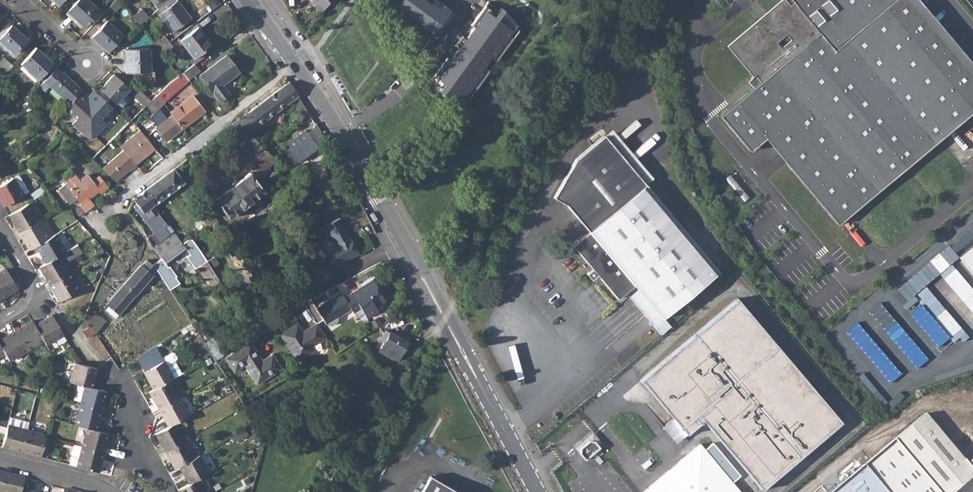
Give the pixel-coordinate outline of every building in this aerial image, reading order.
[(67,11),(83,27),(99,10),(88,0),(77,0),(67,11)] [(109,5),(115,11),(123,2),(121,0),(114,0),(109,5)] [(190,18),(177,0),(168,0),(158,8),(161,12),(159,14),(163,19),(159,23),(158,25),(164,32),(166,33),(171,29),(172,31),(190,18)] [(312,0),(321,12),(329,0),(312,0)] [(395,6),(431,33),(449,8),(437,0),(399,0),(395,6)] [(772,11),(774,14),(758,27),(756,25),(730,47),(755,75),(760,82),(754,88),(720,116),(750,152),(765,139),(838,225),(972,111),(972,80),(905,0),(785,0),(772,11)] [(727,46),(753,77),(748,81),(754,88),(760,82),(755,75),(730,47),(756,25),(758,27),(774,14),(772,11),(785,0),(781,0),(727,46)] [(918,0),(905,0),(972,80),(972,65),(918,0)] [(499,9),(487,1),(471,24),(474,26),(465,37),(458,48),(450,58),(447,56),(433,75),(444,83),(442,87),(462,100),(470,88),(474,91),(490,68),(485,64),(492,54),(497,58),(511,39),(508,36),(516,26),(496,12),(499,9)] [(148,16),(141,8),(132,15),(139,23),(148,16)] [(107,20),(91,36),(108,52),(123,35),(107,20)] [(0,37),(0,41),(13,53),(26,38),(11,25),(0,37)] [(197,27),(179,40),(193,58),(200,53),(211,45),(197,27)] [(164,35),(154,42),(158,49),(168,41),(169,41),(164,35)] [(465,37),(462,35),(459,39),(454,45),(458,48),(465,37)] [(158,49),(163,55),(173,48),(168,41),(158,49)] [(35,47),(20,64),(38,80),(53,63),(35,47)] [(149,48),(124,48),(125,71),(150,70),(149,48)] [(200,53),(193,58),(196,62),(203,56),(200,53)] [(199,75),(212,92),(219,101),(229,94),(222,85),(239,72),(226,55),(199,75)] [(0,67),(0,74),(2,76),(12,65),(7,60),(0,67)] [(193,64),(182,72),(188,80),(199,71),(193,64)] [(56,67),(42,83),(47,88),(50,86),(69,103),(74,98),(81,90),(81,89),(82,89),(62,71),(62,72),(56,67)] [(167,84),(173,93),(189,81),(188,80),(182,72),(167,84)] [(113,74),(99,89),(100,89),(97,93),(102,98),(106,101),(109,98),(115,103),(116,102),(127,90),(129,88),(113,74)] [(288,82),(248,115),(257,127),(258,127),(265,121),(294,99),(296,102),(300,99),(288,82)] [(39,86),(44,92),(47,88),(42,83),(39,86)] [(151,100),(145,105),(153,113),(173,93),(167,84),(157,94),(151,100)] [(79,103),(87,95),(81,89),(81,90),(74,98),(79,103)] [(140,89),(134,95),(145,105),(151,100),(147,96),(140,89)] [(97,93),(93,90),(88,96),(97,104),(102,98),(97,93)] [(116,102),(119,106),(129,96),(128,92),(127,90),(116,102)] [(147,96),(151,100),(157,94),(154,90),(147,96)] [(16,96),(20,104),(25,101),(21,94),(16,96)] [(97,104),(88,96),(87,95),(79,103),(74,98),(69,103),(65,108),(76,119),(72,123),(85,135),(89,131),(95,136),(106,123),(101,118),(112,107),(106,101),(102,98),(97,104)] [(192,95),(170,112),(172,114),(182,127),(204,111),(192,95)] [(294,104),(304,120),(310,116),(300,100),(294,104)] [(156,126),(155,127),(165,140),(182,127),(172,114),(165,119),(156,126)] [(247,114),(233,126),(242,139),(249,133),(257,127),(248,115),(247,114)] [(153,122),(156,126),(165,119),(162,116),(153,122)] [(258,127),(262,131),(268,126),(265,121),(258,127)] [(139,129),(119,146),(122,150),(135,164),(154,148),(139,129)] [(306,131),(286,146),(291,153),(297,163),(317,147),(313,141),(306,131)] [(321,132),(314,136),(316,139),(313,141),(317,147),(327,141),(321,132)] [(242,139),(258,173),(277,161),(266,154),(249,133),(242,139)] [(625,292),(661,335),(671,327),(663,317),(718,271),(604,135),(575,159),(553,197),(566,205),(589,231),(572,245),(592,269),(586,273),(591,279),(597,274),(617,299),(625,292)] [(228,137),(217,145),(222,152),(233,144),(228,137)] [(659,146),(642,161),(646,165),(663,150),(659,146)] [(135,164),(122,150),(101,168),(115,181),(128,170),(129,171),(136,166),(135,164)] [(283,159),(290,169),(297,163),(291,153),(283,159)] [(337,162),(331,165),(335,174),(341,170),(337,162)] [(173,168),(145,189),(156,204),(184,183),(173,168)] [(249,172),(214,199),(229,218),(264,191),(249,172)] [(67,200),(69,203),(76,198),(81,204),(80,205),(84,211),(93,205),(88,199),(99,191),(101,193),(107,188),(99,176),(92,181),(87,174),(79,180),(75,174),(66,180),(67,182),(71,187),(70,188),(66,183),(59,189),(67,200)] [(0,185),(0,200),(3,206),(29,191),(20,177),(15,181),(13,177),(0,185)] [(30,193),(34,199),(45,192),(42,187),(30,193)] [(57,191),(65,202),(67,200),(59,189),(57,191)] [(145,189),(133,199),(139,207),(136,210),(161,242),(169,233),(164,227),(167,225),(157,212),(148,219),(143,213),(152,206),(156,204),(145,189)] [(197,197),(190,203),(194,209),(200,205),(198,202),(200,200),(200,198),(197,197)] [(29,203),(9,215),(19,232),(39,221),(29,203)] [(152,206),(143,213),(148,219),(157,212),(152,206)] [(359,253),(340,218),(324,226),(331,239),(331,240),(334,247),(331,248),(330,256),(335,266),(359,253)] [(39,221),(19,232),(29,249),(36,246),(49,238),(39,221)] [(161,242),(154,248),(163,260),(165,263),(185,247),(173,232),(170,235),(169,233),(161,242)] [(49,238),(36,246),(46,263),(59,255),(65,251),(55,234),(49,238)] [(958,257),(972,275),(972,244),(958,257)] [(46,263),(39,267),(49,284),(69,272),(59,255),(46,263)] [(212,256),(205,260),(209,267),(217,262),(212,256)] [(140,265),(106,304),(108,306),(119,315),(157,270),(157,269),(155,266),(146,260),(141,265),(140,265)] [(205,260),(196,266),(209,286),(218,280),(209,267),(205,260)] [(157,270),(162,278),(169,273),(164,264),(157,269),(157,270)] [(0,271),(0,298),(17,288),(5,268),(0,271)] [(69,272),(49,284),(60,301),(79,290),(69,272)] [(363,313),(367,318),(376,312),(373,308),(375,307),(382,302),(384,301),(373,279),(351,293),(363,313)] [(337,317),(351,309),(356,318),(363,313),(351,293),(344,297),(341,292),(316,308),(326,324),(331,325),(336,322),(337,317)] [(761,489),(841,423),(737,299),(641,379),(686,434),(703,420),(761,489)] [(88,306),(84,317),(95,334),(106,321),(88,306)] [(105,310),(115,318),(119,315),(108,306),(105,310)] [(51,315),(34,325),(44,340),(46,345),(63,334),(51,315)] [(32,321),(14,331),(26,351),(44,340),(34,325),(32,321)] [(280,334),(297,361),(314,350),(312,346),(325,337),(317,323),(303,332),(297,323),(280,334)] [(83,330),(88,337),(94,333),(89,326),(83,330)] [(0,340),(0,346),(5,354),(9,361),(26,351),(14,331),(0,340)] [(380,340),(384,343),(389,333),(385,331),(380,340)] [(410,338),(415,340),(419,334),(414,331),(410,338)] [(384,343),(379,351),(396,361),(407,342),(390,332),(389,333),(384,343)] [(206,345),(215,360),(230,351),(220,336),(206,345)] [(255,385),(280,369),(271,355),(268,357),(267,356),(261,361),(248,341),(223,358),(229,368),(237,363),(240,367),(243,366),(255,385)] [(169,380),(173,378),(181,373),(173,360),(176,359),(176,357),(174,353),(172,353),(162,358),(155,346),(136,358),(153,389),(169,380)] [(120,361),(124,366),(126,365),(131,361),(128,356),(120,361)] [(97,368),(75,362),(70,382),(84,386),(92,388),(97,368)] [(232,373),(240,367),(237,363),(229,368),(232,373)] [(153,389),(149,391),(159,409),(178,398),(169,380),(153,389)] [(92,388),(84,386),(79,405),(101,411),(106,391),(92,388)] [(178,398),(159,409),(168,426),(175,423),(188,415),(178,398)] [(101,411),(79,405),(74,424),(86,427),(96,430),(101,411)] [(864,464),(831,491),(954,491),(972,476),(972,458),(967,463),(924,413),(864,464)] [(2,446),(21,452),(27,430),(23,429),(25,422),(10,417),(2,446)] [(168,426),(155,433),(165,451),(185,440),(175,423),(168,426)] [(96,430),(86,427),(81,447),(103,453),(108,433),(96,430)] [(46,435),(27,430),(21,452),(40,457),(46,435)] [(579,446),(586,456),(601,447),(594,436),(579,446)] [(185,440),(165,451),(174,468),(178,466),(194,457),(185,440)] [(71,456),(78,458),(81,447),(74,445),(71,456)] [(103,453),(81,447),(78,458),(71,456),(69,464),(98,472),(103,453)] [(745,487),(718,454),(710,461),(706,455),(662,491),(740,491),(745,487)] [(194,457),(178,466),(188,483),(197,479),(208,472),(199,455),(194,457)] [(5,473),(0,491),(20,491),(21,490),(24,478),(5,473)] [(430,476),(421,491),(458,491),(430,476)] [(177,490),(179,491),(205,491),(197,479),(188,483),(177,490)]
